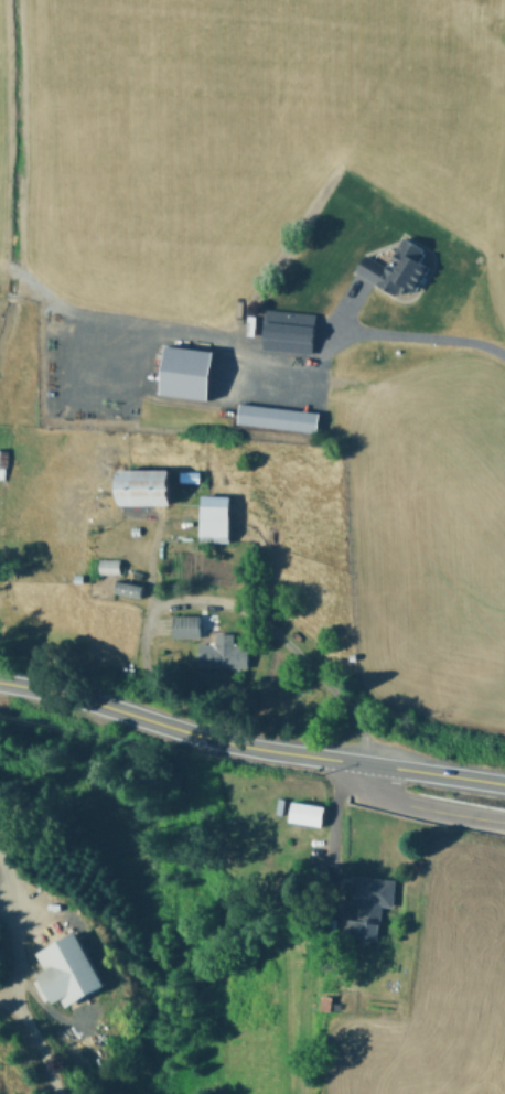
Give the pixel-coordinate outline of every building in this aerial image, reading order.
[(429,248),(408,236),(391,266),(369,254),(359,272),(400,294),(406,283),(420,291),(434,266),(422,260),(429,248)] [(320,312),(270,309),(267,349),(318,352),(320,312)] [(217,397),(219,349),(171,346),(168,394),(217,397)] [(238,422),(320,432),(322,412),(241,402),(238,422)] [(178,467),(127,466),(126,502),(178,503),(178,467)] [(234,494),(205,494),(204,540),(234,541),(234,494)] [(123,558),(102,557),(101,573),(122,573),(123,558)] [(148,584),(123,578),(120,591),(144,597),(148,584)] [(177,636),(204,635),(203,614),(177,614),(177,636)] [(201,665),(251,667),(251,643),(237,643),(237,632),(220,631),(219,642),(202,642),(201,665)] [(325,826),(329,806),(297,799),(293,819),(325,826)] [(398,878),(357,873),(349,933),(379,937),(383,904),(394,906),(398,878)] [(109,985),(80,930),(37,953),(47,972),(35,978),(48,1003),(62,996),(67,1007),(109,985)]
